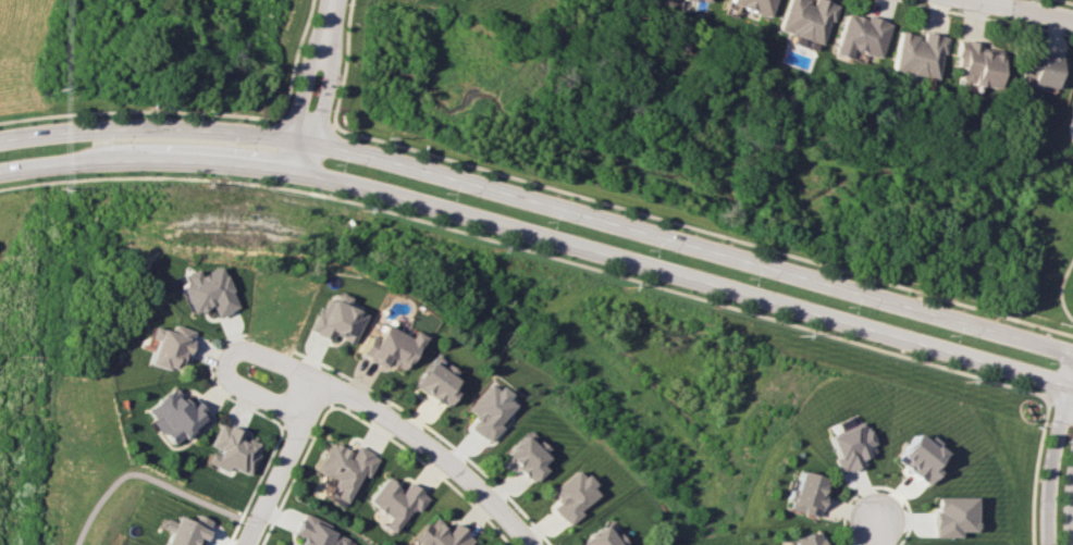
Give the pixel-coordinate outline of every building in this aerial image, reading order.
[(771,0),(727,0),(726,4),(765,17),(771,0)] [(818,45),(832,4),(822,0),(810,0),(810,1),(807,0),(784,0),(774,30),(818,45)] [(829,53),(845,58),(848,49),(875,58),(887,22),(864,15),(862,19),(842,12),(829,53)] [(889,71),(935,78),(942,35),(918,31),(918,34),(895,31),(889,71)] [(991,89),(1000,53),(979,48),(980,44),(957,39),(951,65),(959,67),(956,80),(991,89)] [(1062,56),(1024,50),(1019,80),(1057,87),(1062,56)] [(176,287),(184,284),(180,274),(193,269),(196,275),(203,272),(202,271),(215,265),(220,275),(222,274),(229,289),(226,290),(234,306),(226,310),(227,312),(213,318),(208,306),(195,312),(195,310),(188,313),(176,287)] [(316,312),(307,331),(329,340),(331,334),(350,343),(363,314),(345,306),(348,298),(336,293),(333,300),(326,297),(319,313),(316,312)] [(358,352),(382,367),(384,362),(393,368),(394,364),(403,370),(422,336),(411,331),(407,338),(381,322),(378,330),(380,331),(375,338),(369,334),(358,352)] [(171,324),(190,331),(187,339),(189,339),(184,356),(182,355),(176,370),(164,366),(163,370),(145,363),(153,339),(147,337),(151,325),(168,332),(171,324)] [(411,383),(430,359),(440,368),(444,363),(454,371),(452,373),(456,376),(448,388),(455,393),(444,407),(411,383)] [(468,426),(473,420),(470,418),(472,414),(466,409),(488,384),(494,389),(497,385),(507,394),(504,398),(513,405),(496,423),(499,426),(486,443),(468,426)] [(170,385),(175,392),(173,395),(175,397),(178,395),(185,402),(192,397),(208,417),(193,430),(189,425),(187,428),(190,431),(181,438),(178,435),(169,444),(148,419),(150,418),(143,408),(170,385)] [(825,436),(837,430),(834,422),(846,417),(849,424),(856,420),(860,426),(862,425),(871,444),(868,445),(872,451),(858,458),(861,463),(838,473),(831,458),(835,457),(825,436)] [(207,449),(213,453),(217,447),(208,443),(218,422),(224,425),(225,423),(242,431),(238,438),(242,441),(244,436),(259,444),(255,453),(245,473),(225,463),(222,470),(201,460),(207,449)] [(912,432),(896,453),(903,458),(898,465),(925,485),(936,471),(930,467),(941,451),(934,445),(936,443),(927,435),(923,441),(912,432)] [(501,455),(521,434),(532,444),(536,438),(546,448),(542,451),(546,456),(538,465),(542,470),(529,483),(513,467),(515,465),(509,460),(508,461),(501,455)] [(331,443),(333,444),(334,442),(349,450),(345,457),(348,459),(357,445),(379,458),(367,478),(361,474),(343,503),(333,496),(337,488),(332,486),(336,480),(328,474),(326,476),(314,469),(331,443)] [(551,491),(555,496),(553,498),(556,503),(551,508),(566,525),(580,513),(577,510),(596,494),(590,487),(593,484),(583,473),(580,476),(575,470),(551,491)] [(788,487),(791,488),(797,470),(825,479),(822,488),(819,487),(817,493),(822,494),(814,517),(786,508),(788,500),(784,499),(788,487)] [(368,500),(390,518),(384,525),(393,532),(412,508),(418,512),(430,498),(409,481),(399,493),(397,492),(400,488),(396,485),(397,484),(387,475),(368,500)] [(935,497),(936,510),(932,510),(932,537),(960,536),(960,531),(974,531),(973,496),(935,497)] [(347,538),(328,528),(329,524),(305,511),(301,518),(299,517),(291,533),(298,536),(294,544),(338,544),(343,544),(347,538)] [(166,530),(161,543),(166,544),(194,544),(196,541),(200,543),(211,520),(195,512),(192,521),(175,513),(172,520),(162,516),(158,525),(166,530)] [(417,543),(415,544),(468,544),(473,540),(455,521),(448,528),(435,517),(429,523),(425,521),(411,537),(417,543)] [(619,544),(620,544),(581,544),(578,541),(602,523),(610,536),(616,532),(624,542),(619,544)] [(816,530),(822,544),(791,544),(789,540),(816,530)]
